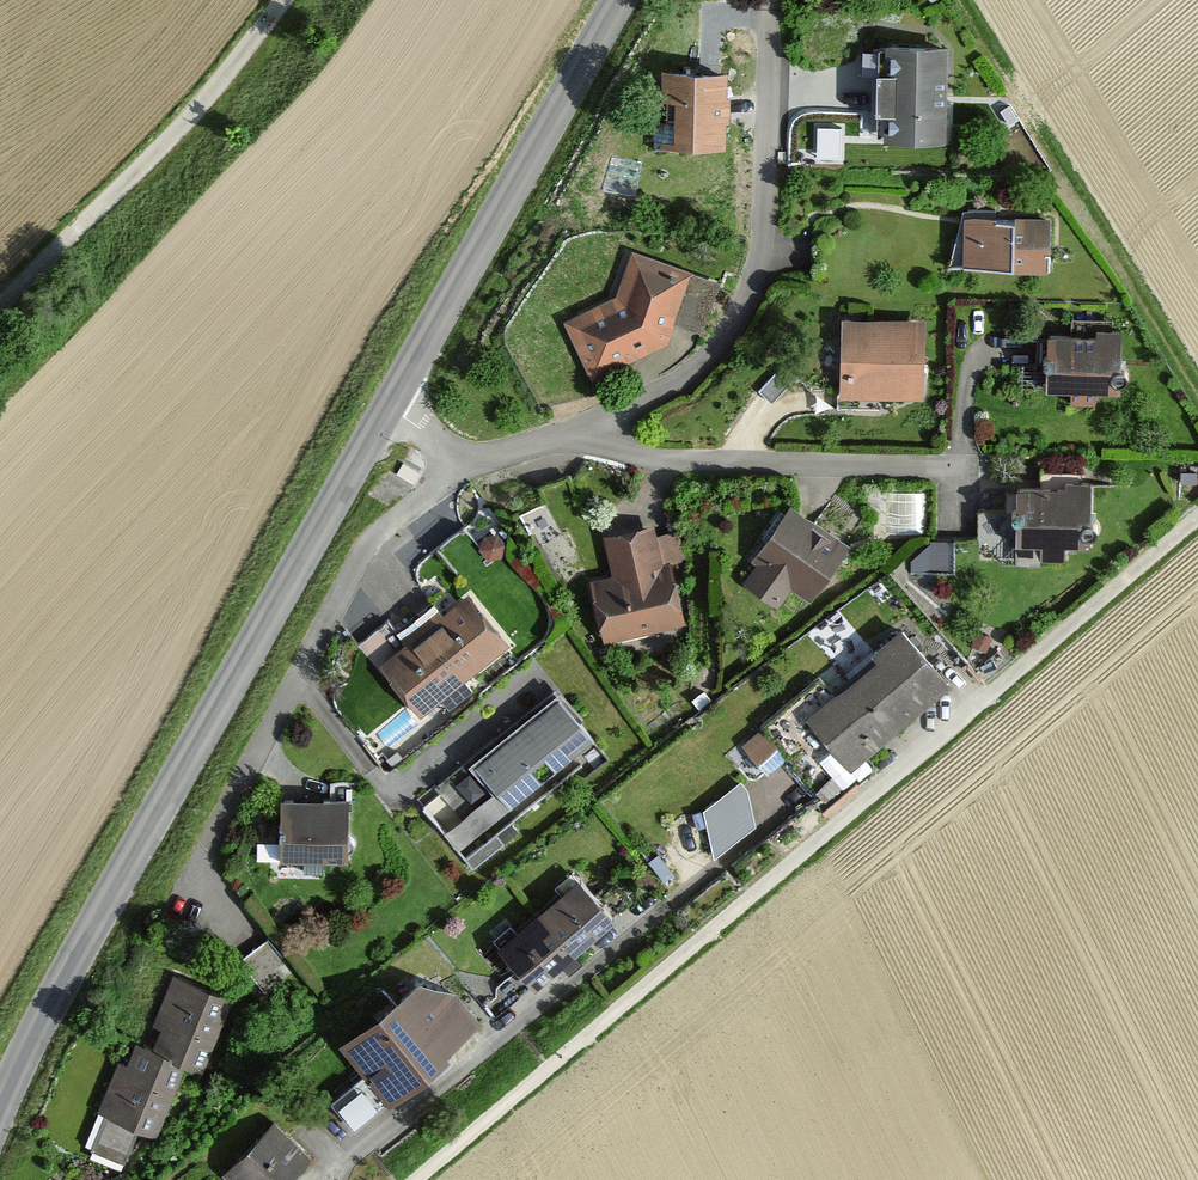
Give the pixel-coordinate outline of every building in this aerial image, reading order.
[(947,140),(948,49),(886,47),(886,70),(876,69),(876,115),(885,115),(884,139),(947,140)] [(725,72),(661,71),(661,102),(677,103),(676,152),(724,152),(725,72)] [(943,272),(1050,276),(1052,212),(957,211),(943,272)] [(662,349),(687,273),(629,255),(615,299),(561,322),(588,378),(662,349)] [(835,400),(922,401),(923,315),(835,314),(835,400)] [(1045,394),(1122,395),(1123,331),(1046,329),(1045,394)] [(1036,547),(1088,546),(1087,484),(1017,484),(1017,514),(977,514),(977,565),(1036,565),(1036,547)] [(804,604),(844,550),(788,508),(747,562),(754,567),(739,587),(772,612),(787,591),(804,604)] [(602,643),(679,625),(666,568),(675,565),(668,534),(651,537),(648,526),(599,536),(607,577),(588,582),(602,643)] [(923,543),(923,574),(948,575),(948,543),(923,543)] [(388,634),(399,647),(375,666),(415,717),(506,646),(466,595),(439,616),(429,603),(388,634)] [(849,773),(949,690),(903,635),(803,717),(849,773)] [(551,691),(408,800),(459,867),(603,758),(551,691)] [(773,722),(748,728),(757,762),(782,755),(773,722)] [(788,761),(750,774),(761,807),(799,794),(788,761)] [(739,780),(680,829),(709,864),(752,829),(739,780)] [(279,863),(347,865),(349,799),(280,797),(279,863)] [(611,931),(569,880),(491,943),(532,994),(611,931)] [(246,948),(266,979),(292,963),(272,932),(246,948)] [(165,977),(138,1045),(191,1066),(204,1072),(232,1004),(165,977)] [(362,1079),(328,1106),(353,1137),(389,1109),(392,1114),(480,1038),(428,978),(340,1053),(362,1079)] [(191,1066),(138,1045),(125,1040),(94,1117),(159,1143),(191,1066)] [(314,1170),(269,1126),(217,1179),(218,1179),(304,1179),(314,1170)]
